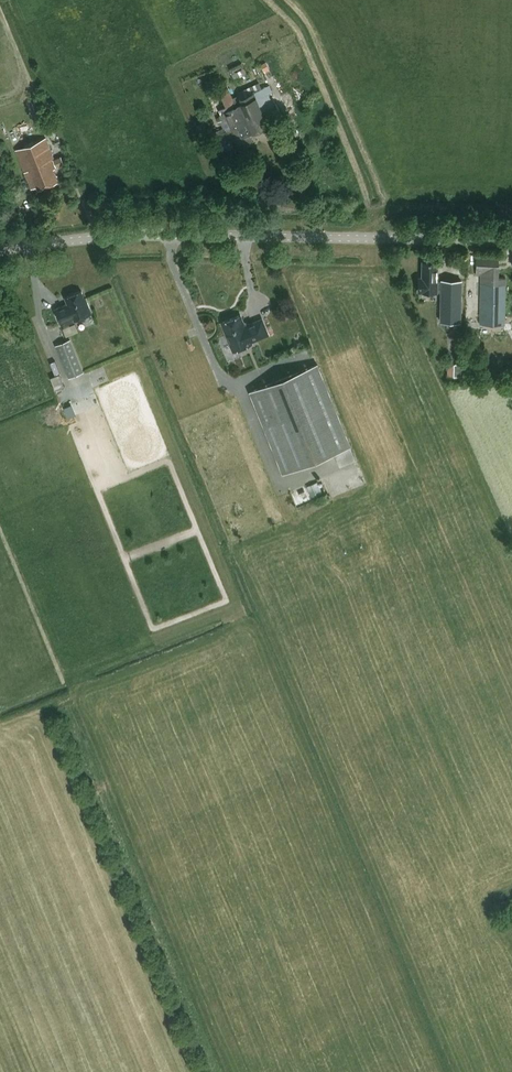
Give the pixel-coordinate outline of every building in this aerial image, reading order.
[(242,62),(230,68),(235,78),(246,72),(242,62)] [(249,134),(285,118),(270,83),(262,87),(259,81),(239,90),(240,93),(230,97),(234,106),(223,111),(240,148),(253,142),(249,134)] [(58,167),(64,164),(61,156),(55,159),(46,138),(16,150),(32,191),(37,188),(38,191),(59,183),(54,170),(59,169),(58,167)] [(481,273),(481,303),(480,323),(505,324),(506,276),(499,276),(499,256),(476,255),(476,273),(481,273)] [(462,280),(442,279),(442,280),(437,280),(438,270),(438,261),(425,261),(423,261),(423,277),(419,277),(419,291),(442,292),(441,321),(461,321),(462,280)] [(74,319),(92,311),(87,301),(86,301),(81,289),(65,296),(67,302),(55,307),(61,322),(73,317),(74,319)] [(245,325),(240,313),(222,321),(233,350),(252,342),(251,340),(268,333),(262,317),(245,325)] [(84,371),(70,338),(55,345),(68,377),(84,371)] [(190,338),(186,340),(190,350),(194,349),(190,338)] [(317,362),(250,391),(284,472),(335,451),(340,463),(356,456),(317,362)] [(75,403),(67,405),(70,415),(78,412),(75,403)] [(310,485),(315,498),(326,493),(320,480),(310,485)]
